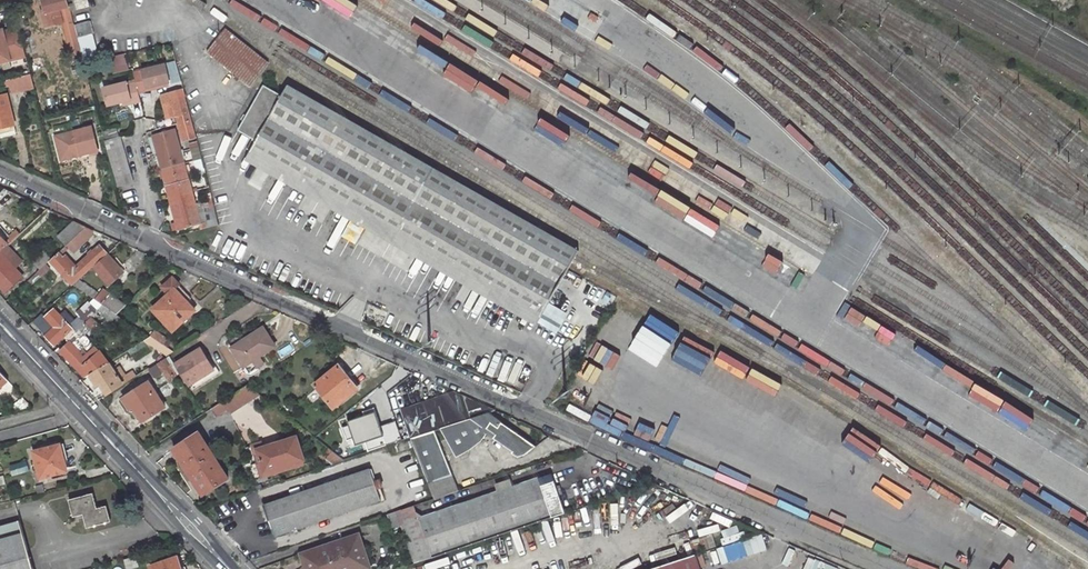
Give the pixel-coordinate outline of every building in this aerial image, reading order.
[(42,11),(46,27),(65,22),(75,61),(84,59),(72,11),(69,0),(47,0),(43,1),(45,10),(42,11)] [(72,11),(78,9),(75,0),(69,0),(72,11)] [(89,0),(75,0),(78,9),(90,6),(89,0)] [(95,38),(92,24),(78,27),(81,41),(95,38)] [(5,37),(20,33),(19,28),(4,32),(5,37)] [(267,61),(224,28),(206,52),(249,85),(267,61)] [(26,56),(20,33),(5,37),(4,32),(3,30),(0,31),(0,63),(26,56)] [(166,64),(135,72),(137,81),(140,92),(149,90),(149,88),(170,82),(166,64)] [(5,80),(8,95),(35,89),(32,74),(5,80)] [(125,102),(133,100),(134,104),(142,102),(140,92),(137,81),(105,89),(109,106),(125,102)] [(579,251),(289,85),(283,96),(265,85),(239,131),(257,141),(252,151),(542,317),(579,251)] [(179,121),(185,139),(195,136),(183,90),(160,97),(162,106),(174,103),(177,113),(179,121)] [(9,96),(0,99),(0,130),(17,125),(9,96)] [(165,117),(171,115),(177,113),(174,103),(162,106),(165,117)] [(177,113),(171,115),(173,123),(179,121),(177,113)] [(93,129),(56,139),(61,159),(81,154),(81,156),(99,151),(93,129)] [(122,139),(119,129),(103,133),(106,144),(109,144),(120,186),(135,182),(123,139),(122,139)] [(201,224),(176,132),(154,138),(179,230),(201,224)] [(197,144),(190,146),(197,175),(205,173),(197,144)] [(542,317),(252,151),(246,160),(536,327),(542,317)] [(20,204),(26,198),(2,187),(0,189),(0,205),(8,197),(20,204)] [(215,210),(205,213),(209,228),(219,225),(215,210)] [(78,222),(63,237),(71,246),(90,228),(78,222)] [(77,255),(96,237),(98,231),(90,228),(71,246),(70,247),(77,255)] [(10,246),(0,235),(0,256),(2,254),(10,246)] [(110,257),(102,249),(77,271),(62,255),(55,261),(77,286),(82,281),(96,269),(110,257)] [(55,261),(46,252),(32,264),(41,274),(50,265),(55,261)] [(24,278),(2,254),(0,256),(0,285),(7,293),(24,278)] [(112,287),(126,274),(110,257),(96,269),(112,287)] [(45,276),(53,268),(50,265),(41,274),(30,284),(35,288),(46,278),(45,276)] [(182,287),(177,280),(165,291),(172,298),(156,312),(176,334),(197,314),(189,305),(177,292),(182,287)] [(99,301),(103,296),(82,281),(77,286),(99,301)] [(189,305),(195,300),(182,287),(177,292),(189,305)] [(129,308),(113,297),(107,307),(121,316),(129,308)] [(99,301),(95,306),(102,311),(107,307),(99,301)] [(111,316),(121,323),(124,318),(121,316),(107,307),(102,311),(96,317),(90,323),(80,332),(86,338),(77,347),(74,343),(65,353),(90,379),(94,376),(112,365),(90,335),(111,316)] [(86,319),(84,317),(74,326),(58,311),(51,318),(59,328),(50,337),(59,346),(69,336),(72,340),(80,332),(90,323),(86,319)] [(96,317),(93,313),(86,319),(90,323),(96,317)] [(281,348),(269,330),(238,350),(250,368),(281,348)] [(72,340),(74,343),(77,347),(86,338),(80,332),(72,340)] [(176,355),(153,338),(149,341),(172,358),(176,355)] [(221,372),(206,349),(181,365),(196,388),(221,372)] [(180,378),(170,361),(162,366),(172,383),(180,378)] [(0,388),(12,378),(0,365),(0,388)] [(127,376),(124,370),(118,374),(112,365),(94,376),(102,386),(104,385),(112,397),(131,385),(129,382),(126,384),(122,380),(127,376)] [(359,394),(341,370),(318,388),(337,411),(359,394)] [(139,380),(136,376),(130,380),(127,376),(122,380),(126,384),(129,382),(131,385),(139,380)] [(170,409),(154,383),(128,400),(136,411),(139,409),(148,423),(170,409)] [(252,389),(216,413),(221,421),(233,413),(236,417),(264,398),(252,389)] [(434,431),(496,410),(455,392),(400,410),(411,439),(434,431)] [(456,453),(478,441),(482,443),(491,430),(496,434),(494,437),(503,443),(505,440),(516,448),(514,451),(513,452),(520,457),(528,455),(538,446),(490,413),(442,430),(456,453)] [(402,441),(397,423),(381,428),(377,414),(350,421),(357,446),(368,443),(370,450),(402,441)] [(411,439),(429,485),(453,475),(434,431),(411,439)] [(229,480),(199,434),(174,451),(203,496),(229,480)] [(516,448),(505,440),(503,443),(514,451),(516,448)] [(458,457),(482,443),(478,441),(456,453),(458,457)] [(301,465),(295,442),(257,454),(264,477),(301,465)] [(59,445),(32,452),(39,478),(66,471),(59,445)] [(383,502),(372,470),(265,505),(276,537),(383,502)] [(436,511),(419,517),(433,559),(565,513),(551,472),(436,511)] [(435,499),(460,491),(453,475),(429,485),(435,499)] [(44,490),(42,483),(34,485),(36,493),(44,490)] [(91,491),(66,498),(70,513),(82,510),(87,525),(110,519),(106,504),(96,506),(91,491)] [(405,509),(409,521),(419,517),(436,511),(432,500),(405,509)] [(16,520),(0,524),(0,568),(28,568),(16,520)] [(358,537),(302,555),(307,568),(368,568),(369,568),(358,537)] [(695,554),(695,555),(651,568),(700,568),(695,554)] [(133,565),(130,555),(118,558),(120,565),(121,568),(133,565)] [(146,566),(147,568),(181,568),(178,559),(179,559),(178,556),(146,566)]
